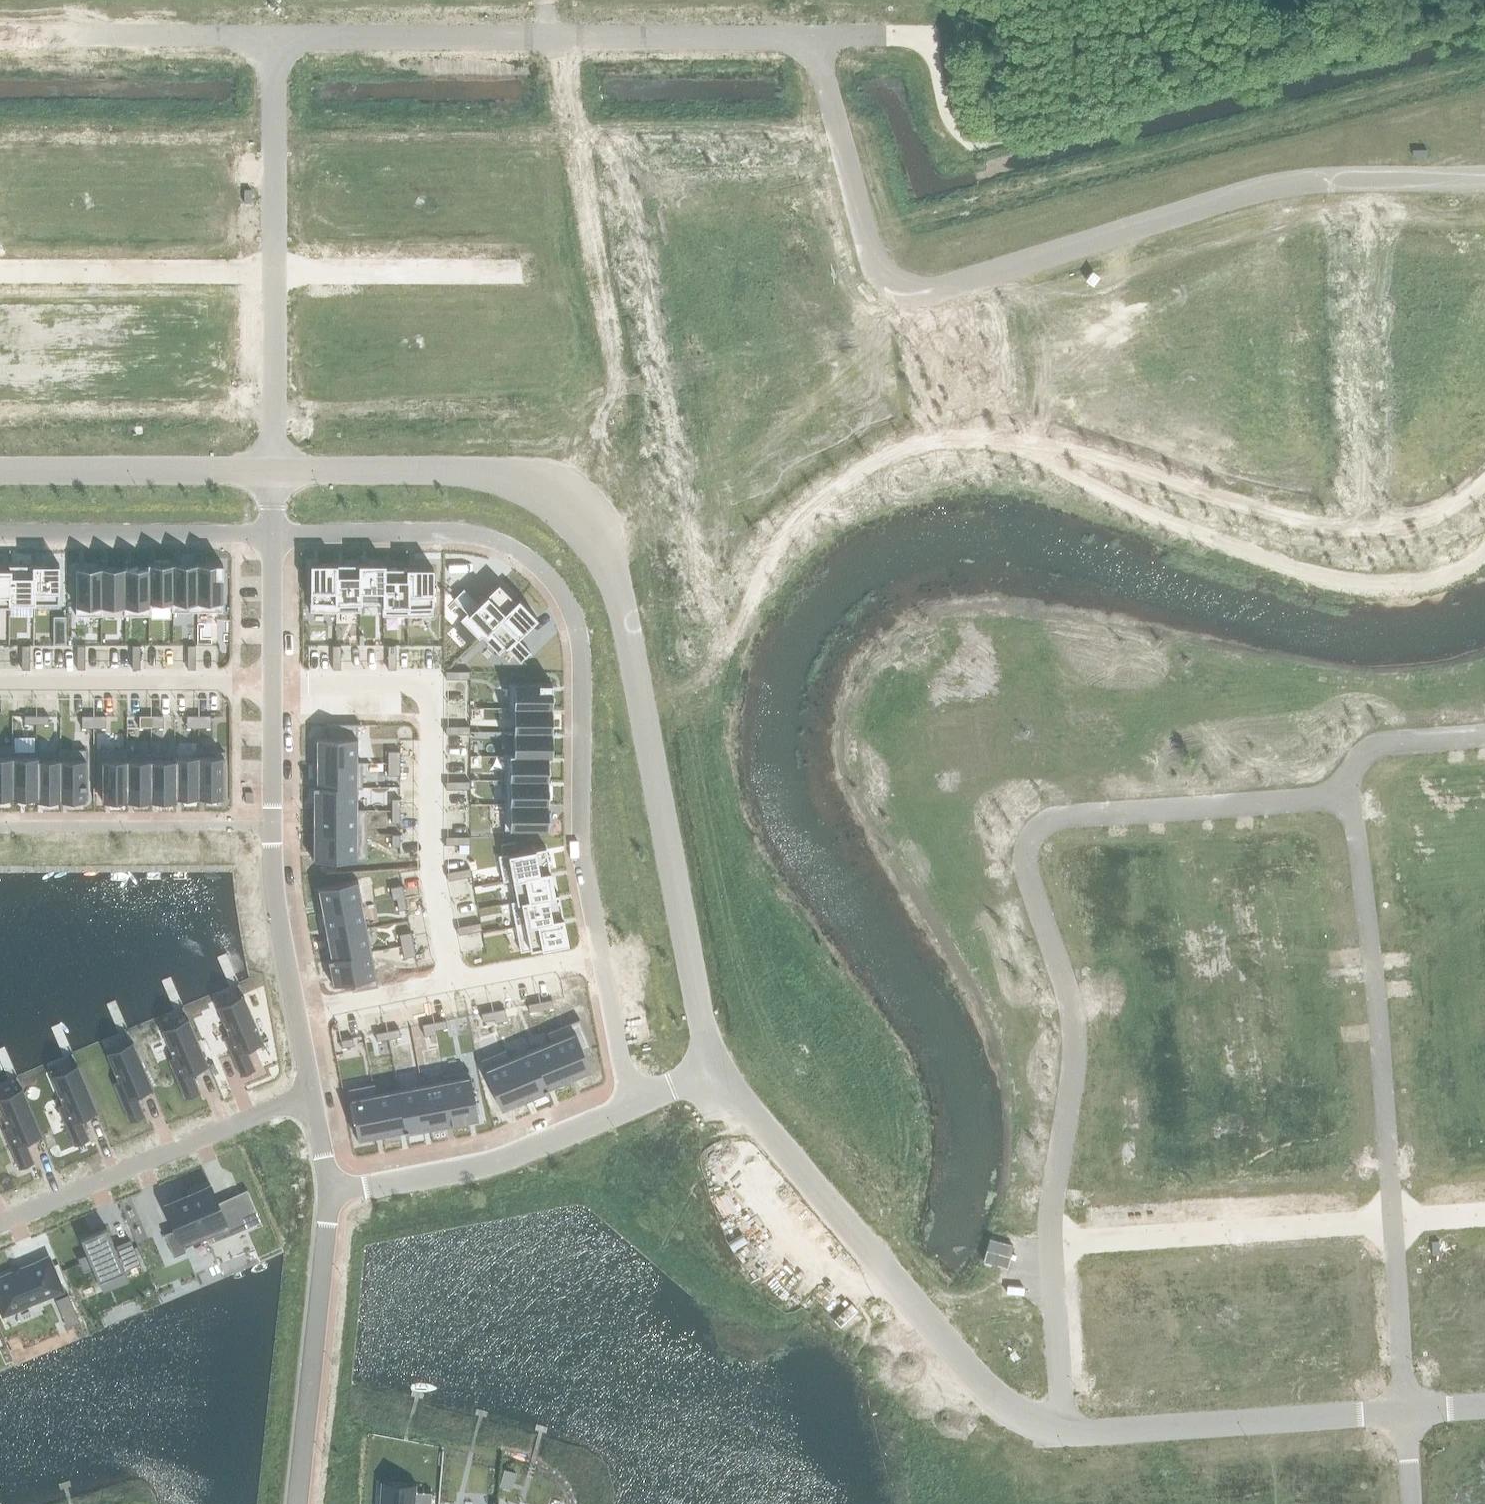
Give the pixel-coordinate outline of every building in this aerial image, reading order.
[(684,170),(663,196),(672,204),(694,179),(684,170)] [(781,262),(773,266),(778,277),(786,274),(781,262)] [(773,266),(766,269),(771,281),(778,277),(773,266)] [(766,269),(759,273),(764,284),(771,281),(766,269)] [(759,273),(751,276),(756,287),(756,288),(764,284),(759,273)] [(8,567),(7,602),(10,602),(31,602),(31,563),(8,563),(8,567)] [(31,602),(31,607),(58,607),(58,563),(31,563),(31,602)] [(147,563),(147,567),(150,567),(150,606),(171,606),(171,564),(147,563)] [(171,564),(171,606),(171,612),(196,612),(196,563),(171,564)] [(196,563),(196,612),(222,612),(222,563),(196,563)] [(310,564),(309,612),(335,612),(335,564),(310,564)] [(335,564),(335,612),(360,612),(360,602),(360,564),(335,564)] [(360,564),(360,602),(382,602),(384,602),(384,568),(384,564),(360,564)] [(10,606),(10,602),(7,602),(8,567),(0,567),(0,606),(10,606)] [(75,568),(75,616),(102,616),(102,606),(102,567),(75,568)] [(102,567),(102,606),(123,606),(123,567),(102,567)] [(123,606),(123,616),(150,616),(150,606),(150,567),(147,567),(123,567),(123,606)] [(382,602),(381,616),(406,616),(406,568),(384,568),(384,602),(382,602)] [(406,568),(406,616),(432,615),(432,568),(406,568)] [(452,599),(463,589),(449,574),(445,579),(445,591),(452,599)] [(463,589),(452,599),(466,613),(460,620),(478,639),(481,637),(499,620),(497,618),(515,601),(498,583),(477,603),(463,589)] [(499,620),(481,637),(498,654),(505,647),(519,662),(530,652),(516,637),(536,617),(517,598),(515,601),(497,618),(499,620)] [(21,645),(21,657),(29,657),(29,645),(21,645)] [(132,645),(132,657),(140,657),(140,645),(132,645)] [(187,645),(187,657),(195,657),(195,645),(187,645)] [(332,646),(332,658),(340,658),(340,646),(332,646)] [(387,646),(387,658),(395,658),(395,646),(387,646)] [(21,657),(21,669),(29,669),(29,657),(21,657)] [(132,657),(132,669),(140,669),(140,657),(132,657)] [(187,657),(187,669),(195,669),(195,657),(187,657)] [(332,658),(332,670),(340,670),(340,658),(332,658)] [(387,658),(387,670),(395,670),(395,658),(387,658)] [(445,671),(445,679),(457,679),(457,671),(445,671)] [(507,683),(507,709),(512,709),(551,709),(551,683),(507,683)] [(512,709),(512,731),(551,731),(551,709),(512,709)] [(138,715),(138,728),(150,728),(150,715),(138,715)] [(150,715),(150,728),(162,728),(162,715),(150,715)] [(198,716),(198,728),(210,728),(210,715),(198,716)] [(24,716),(24,728),(36,728),(36,716),(24,716)] [(36,716),(36,728),(48,728),(48,716),(36,716)] [(81,716),(81,728),(93,728),(93,716),(81,716)] [(93,716),(93,728),(105,728),(105,716),(93,716)] [(186,716),(186,728),(198,728),(198,716),(186,716)] [(312,738),(312,763),(357,763),(357,724),(329,724),(329,738),(312,738)] [(445,726),(445,734),(457,734),(457,726),(445,726)] [(512,731),(513,754),(530,754),(530,758),(547,758),(551,758),(551,757),(551,731),(512,731)] [(12,798),(12,746),(0,746),(0,798),(12,798)] [(12,746),(12,798),(34,798),(34,751),(14,751),(14,746),(12,746)] [(34,798),(34,801),(60,801),(60,750),(58,749),(58,754),(37,754),(37,751),(34,751),(34,798)] [(60,750),(60,801),(85,801),(85,749),(60,750)] [(101,749),(101,801),(125,801),(125,749),(101,749)] [(125,749),(125,801),(150,801),(150,754),(128,754),(128,749),(125,749)] [(174,754),(174,801),(176,801),(176,798),(199,798),(199,751),(196,751),(196,756),(176,756),(176,754),(174,754)] [(199,751),(199,798),(223,798),(223,751),(199,751)] [(150,754),(150,801),(174,801),(174,754),(172,754),(150,754)] [(504,754),(504,782),(547,782),(547,758),(530,758),(530,754),(513,754),(504,754)] [(312,763),(312,787),(357,787),(357,763),(312,763)] [(445,781),(445,789),(457,789),(457,781),(445,781)] [(457,781),(457,789),(469,789),(469,781),(457,781)] [(504,794),(504,806),(547,806),(547,782),(504,782),(504,794)] [(312,787),(312,811),(357,811),(357,787),(312,787)] [(391,799),(391,811),(399,811),(399,799),(391,799)] [(504,806),(504,830),(547,830),(547,806),(504,806)] [(312,811),(312,835),(357,835),(357,811),(312,811)] [(391,811),(391,823),(399,823),(399,811),(391,811)] [(312,835),(312,860),(357,860),(357,835),(312,835)] [(391,835),(391,847),(399,847),(399,835),(391,835)] [(445,837),(445,845),(457,845),(457,837),(445,837)] [(457,837),(457,845),(469,845),(469,837),(457,837)] [(545,846),(497,855),(502,881),(512,880),(550,872),(545,846)] [(1286,846),(1257,848),(1260,893),(1289,891),(1288,882),(1298,881),(1297,863),(1287,864),(1286,846)] [(458,870),(446,873),(447,881),(459,878),(458,870)] [(550,872),(512,880),(516,901),(554,894),(550,872)] [(357,880),(313,889),(314,892),(317,891),(321,911),(318,912),(318,913),(362,905),(357,880)] [(401,885),(394,887),(396,899),(404,897),(401,885)] [(516,901),(510,902),(515,927),(562,918),(558,893),(554,894),(516,901)] [(404,897),(396,899),(398,910),(406,909),(404,897)] [(362,905),(318,913),(318,915),(322,914),(326,935),(322,935),(322,937),(366,928),(362,905)] [(562,918),(515,927),(520,951),(567,942),(562,918)] [(481,923),(469,926),(471,934),(483,931),(481,923)] [(469,926),(458,928),(459,936),(471,934),(469,926)] [(366,928),(322,937),(323,938),(326,938),(330,958),(327,959),(327,960),(371,952),(366,928)] [(410,932),(402,934),(405,945),(413,944),(410,932)] [(413,944),(405,945),(407,957),(415,956),(413,944)] [(371,952),(327,960),(327,962),(331,961),(335,981),(331,982),(332,985),(353,981),(354,988),(351,988),(352,991),(377,987),(376,977),(371,952)] [(1284,955),(1253,958),(1254,980),(1269,979),(1270,993),(1310,991),(1309,967),(1285,969),(1284,955)] [(1271,1008),(1256,1009),(1258,1031),(1289,1029),(1288,1016),(1312,1014),(1310,991),(1270,993),(1271,1008)] [(243,994),(216,1006),(230,1039),(225,1041),(240,1076),(255,1070),(246,1047),(262,1040),(243,994)] [(551,1000),(539,1002),(540,1010),(552,1008),(551,1000)] [(539,1002),(527,1004),(529,1012),(540,1010),(539,1002)] [(504,1009),(492,1011),(492,1013),(493,1019),(505,1017),(504,1009)] [(187,1017),(161,1029),(173,1057),(168,1059),(184,1099),(200,1093),(191,1072),(208,1065),(187,1017)] [(579,1019),(546,1033),(550,1043),(565,1080),(588,1071),(589,1074),(591,1073),(582,1050),(587,1048),(589,1051),(592,1050),(579,1019)] [(445,1020),(433,1022),(435,1030),(446,1028),(445,1020)] [(433,1022),(421,1024),(423,1032),(435,1030),(433,1022)] [(398,1029),(386,1031),(388,1039),(400,1037),(398,1029)] [(386,1031),(375,1033),(376,1041),(388,1039),(386,1031)] [(352,1037),(340,1040),(342,1048),(353,1045),(352,1037)] [(132,1041),(106,1052),(117,1080),(112,1082),(129,1122),(144,1116),(136,1096),(152,1089),(132,1041)] [(550,1043),(529,1051),(546,1091),(547,1091),(546,1088),(565,1080),(550,1043)] [(504,1050),(480,1060),(500,1110),(503,1109),(502,1106),(521,1098),(523,1101),(524,1100),(508,1060),(504,1050)] [(1233,1050),(1221,1050),(1222,1058),(1234,1058),(1233,1050)] [(529,1051),(508,1060),(524,1100),(525,1100),(524,1097),(543,1089),(545,1092),(546,1091),(529,1051)] [(1219,1060),(1207,1061),(1207,1069),(1219,1068),(1219,1060)] [(77,1064),(50,1075),(62,1103),(57,1105),(74,1146),(89,1139),(80,1119),(97,1112),(77,1064)] [(468,1071),(443,1075),(453,1124),(454,1124),(475,1120),(478,1119),(468,1071)] [(443,1080),(421,1084),(429,1128),(431,1128),(430,1125),(450,1121),(451,1124),(453,1124),(443,1075),(442,1076),(443,1080)] [(372,1084),(347,1089),(357,1142),(360,1141),(360,1138),(382,1134),(374,1093),(372,1084)] [(421,1084),(397,1089),(406,1133),(407,1133),(407,1130),(427,1126),(428,1129),(429,1128),(421,1084)] [(0,1096),(0,1110),(7,1126),(2,1128),(19,1169),(34,1163),(25,1142),(42,1135),(22,1087),(0,1096)] [(397,1089),(374,1093),(382,1134),(404,1130),(404,1133),(406,1133),(397,1089)] [(1238,1113),(1226,1114),(1226,1122),(1238,1121),(1238,1113)] [(1219,1117),(1207,1118),(1208,1126),(1220,1125),(1219,1117)] [(1238,1121),(1226,1122),(1227,1130),(1239,1129),(1238,1121)] [(1220,1125),(1208,1126),(1208,1134),(1220,1133),(1220,1125)] [(1337,1137),(1297,1140),(1298,1163),(1339,1160),(1337,1137)] [(1241,1159),(1229,1159),(1229,1167),(1241,1167),(1241,1159)] [(1222,1160),(1210,1161),(1211,1169),(1223,1168),(1222,1160)] [(1241,1167),(1229,1167),(1230,1175),(1242,1175),(1241,1167)] [(1223,1168),(1211,1169),(1211,1177),(1223,1176),(1223,1168)] [(210,1183),(187,1193),(206,1238),(228,1229),(230,1234),(245,1228),(235,1203),(221,1209),(210,1183)] [(175,1228),(163,1233),(173,1256),(185,1251),(183,1247),(206,1238),(187,1193),(164,1203),(175,1228)] [(86,1253),(77,1257),(83,1271),(92,1267),(97,1280),(122,1270),(123,1269),(116,1252),(117,1251),(125,1269),(139,1262),(130,1239),(115,1245),(116,1248),(115,1248),(106,1227),(80,1238),(86,1253)] [(0,1278),(0,1306),(3,1313),(60,1289),(47,1258),(0,1278)] [(1351,1267),(1339,1268),(1339,1277),(1351,1276),(1351,1267)] [(1339,1268),(1327,1269),(1328,1277),(1339,1277),(1339,1268)] [(1310,1270),(1298,1271),(1299,1280),(1310,1279),(1310,1270)] [(1298,1271),(1286,1272),(1287,1280),(1299,1280),(1298,1271)] [(1269,1273),(1257,1274),(1258,1282),(1270,1282),(1269,1273)] [(1257,1274),(1246,1274),(1246,1283),(1258,1282),(1257,1274)] [(1226,1276),(1214,1277),(1215,1285),(1227,1285),(1226,1276)] [(1214,1277),(1203,1278),(1203,1286),(1215,1285),(1214,1277)] [(1183,1279),(1171,1280),(1172,1288),(1184,1288),(1183,1279)] [(1171,1280),(1159,1281),(1160,1289),(1172,1288),(1171,1280)] [(1140,1282),(1128,1283),(1129,1291),(1140,1291),(1140,1282)] [(1128,1283),(1116,1284),(1117,1292),(1129,1291),(1128,1283)] [(1108,1284),(1096,1285),(1097,1294),(1108,1293),(1108,1284)] [(68,1294),(55,1300),(59,1309),(71,1303),(68,1294)] [(1367,1327),(1343,1329),(1346,1368),(1370,1367),(1367,1327)] [(1343,1329),(1322,1330),(1325,1370),(1346,1368),(1343,1329)] [(1367,1449),(1327,1452),(1329,1475),(1369,1472),(1367,1449)] [(1291,1466),(1282,1467),(1283,1478),(1291,1477),(1291,1466)] [(511,1487),(515,1472),(503,1469),(499,1484),(511,1487)] [(1369,1472),(1329,1475),(1330,1498),(1337,1497),(1377,1494),(1377,1485),(1370,1486),(1369,1472)] [(1291,1477),(1283,1478),(1284,1491),(1292,1491),(1291,1477)] [(378,1503),(430,1503),(432,1484),(380,1481),(378,1503)] [(1337,1497),(1338,1503),(1378,1503),(1377,1494),(1337,1497)]
